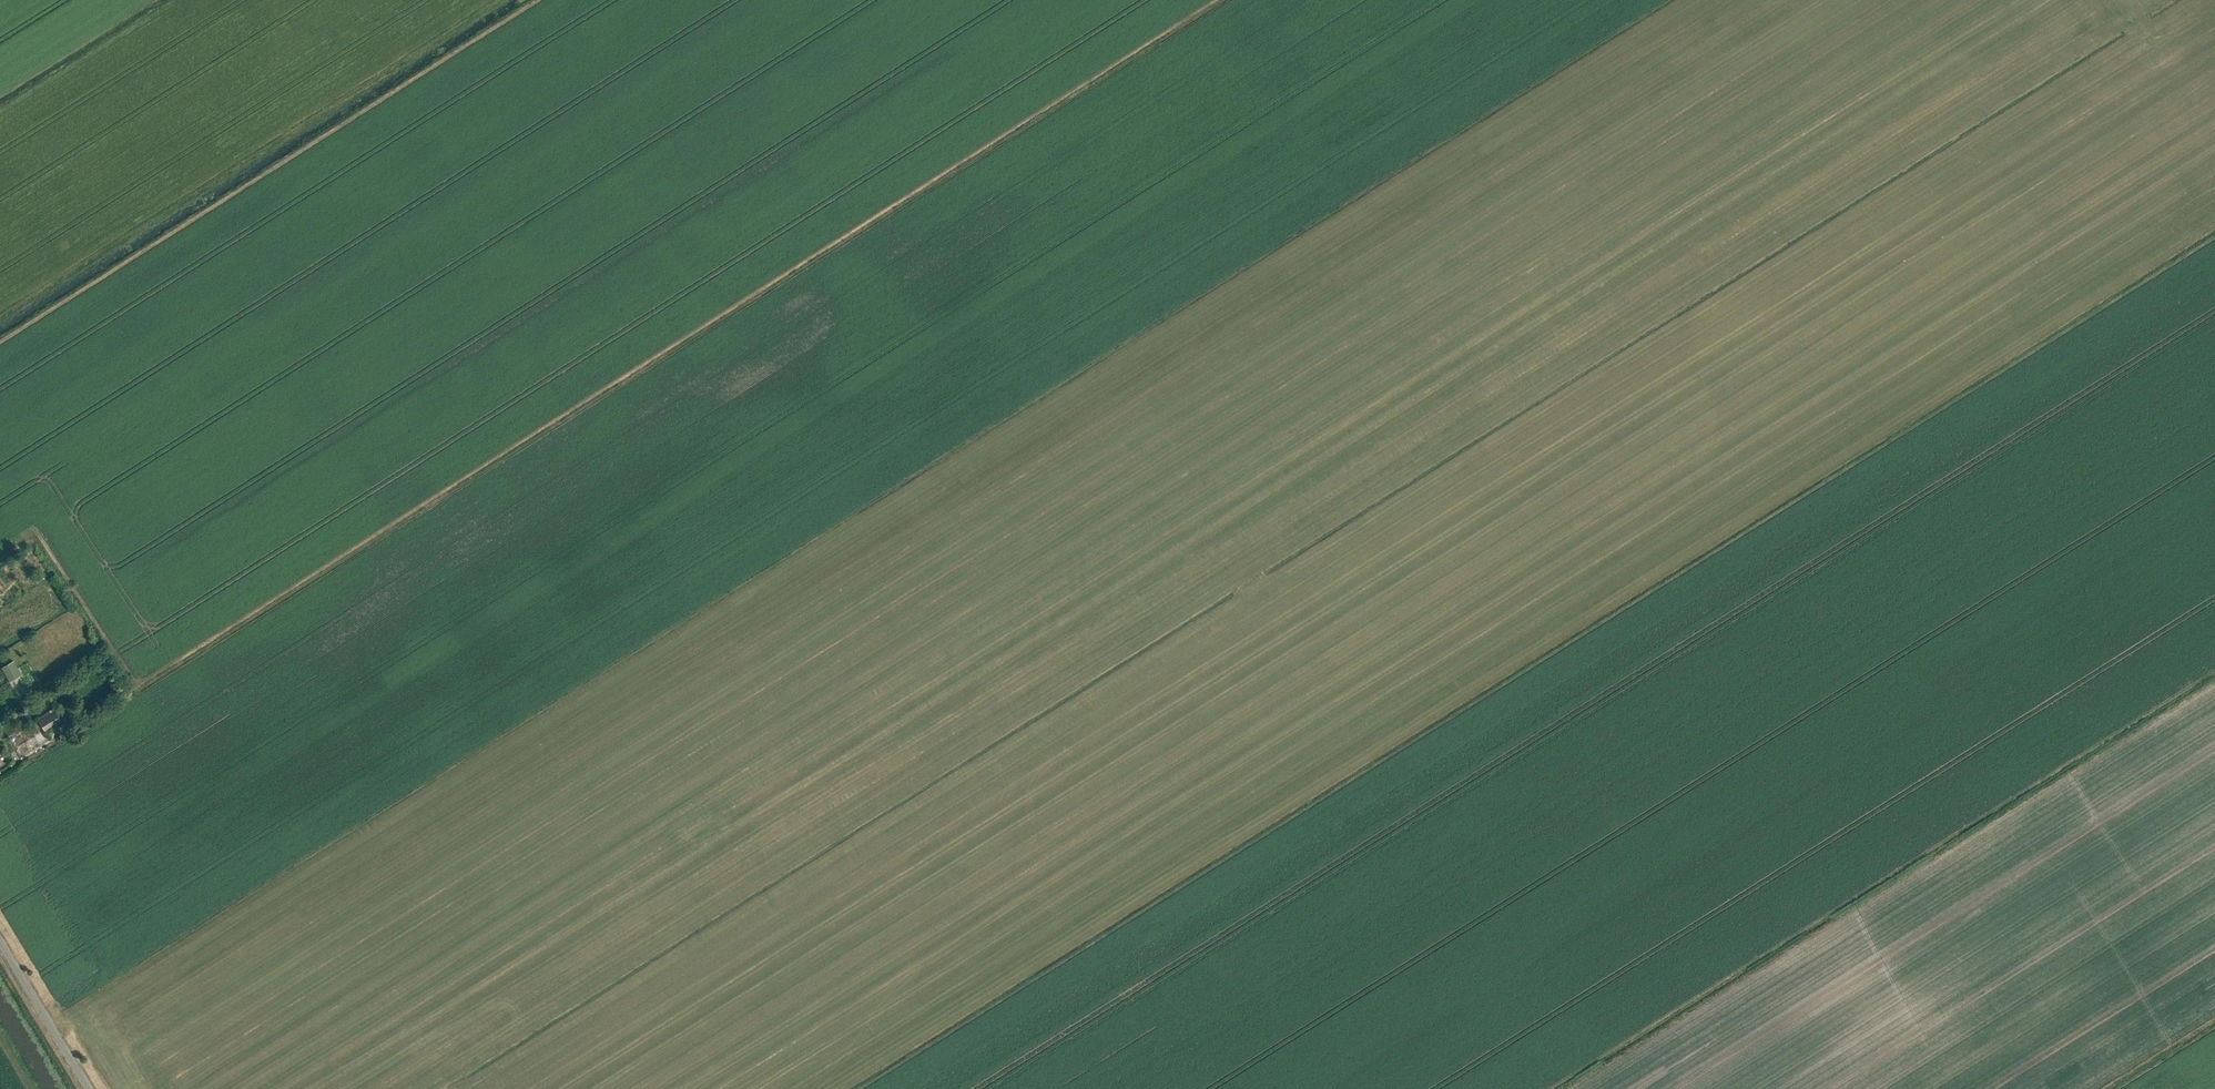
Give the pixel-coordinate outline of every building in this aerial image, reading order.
[(15,659),(2,665),(10,681),(22,674),(15,659)] [(45,730),(61,720),(55,709),(38,719),(45,730)]
